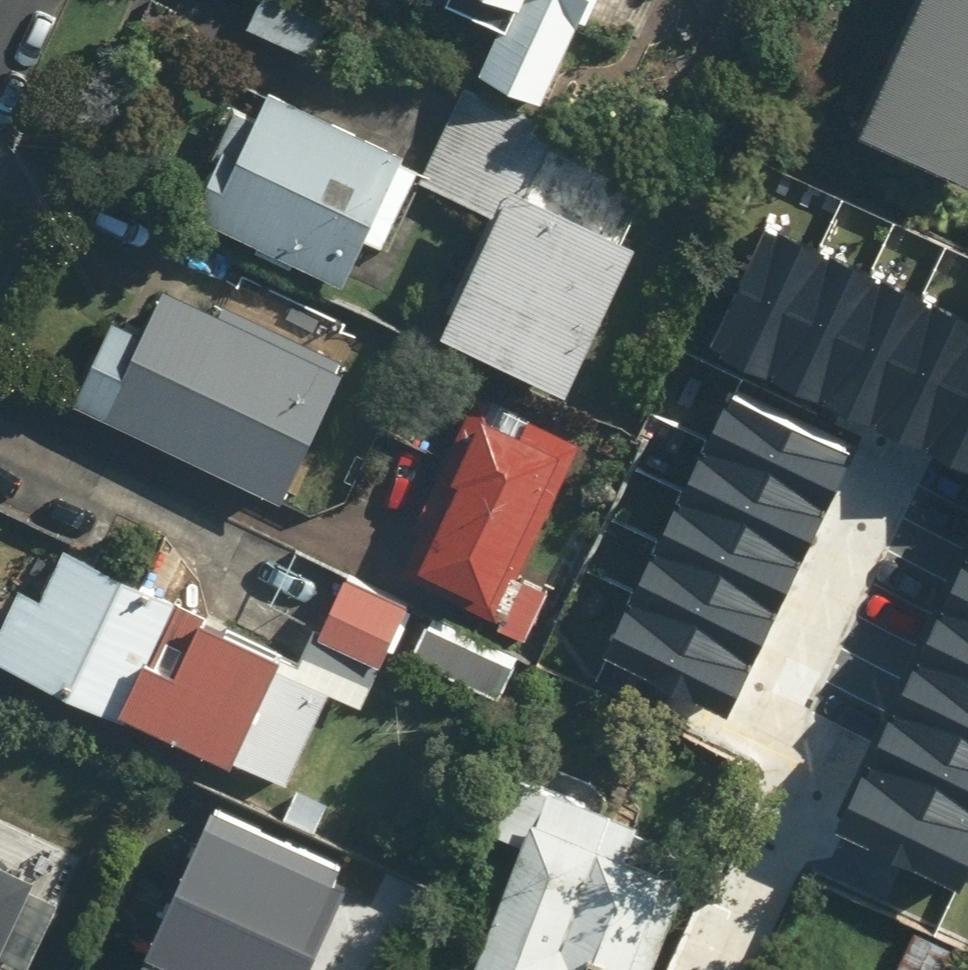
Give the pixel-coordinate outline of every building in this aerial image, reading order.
[(595,0),(448,0),(502,25),(478,76),(544,107),(595,0)] [(855,135),(967,186),(967,0),(915,0),(855,135)] [(466,89),(422,181),(497,216),(443,331),(566,389),(636,240),(528,190),(555,132),(466,89)] [(419,165),(268,92),(257,115),(237,105),(187,209),(342,284),(365,236),(381,244),(419,165)] [(703,353),(967,477),(967,328),(761,231),(703,353)] [(210,306),(166,286),(145,331),(110,315),(70,403),(256,487),(272,451),(297,462),(316,421),(288,409),(332,313),(228,266),(210,306)] [(481,396),(402,564),(399,572),(529,633),(548,592),(515,577),(579,441),(481,396)] [(597,658),(727,718),(847,458),(717,398),(597,658)] [(300,665),(67,550),(45,593),(25,584),(0,634),(0,663),(122,723),(115,737),(149,754),(162,727),(284,788),(331,691),(362,706),(409,610),(344,578),(300,665)] [(967,878),(967,558),(837,837),(961,894),(967,878)] [(520,653),(439,613),(416,658),(498,698),(520,653)] [(496,833),(527,846),(475,969),(653,969),(702,853),(521,776),(496,833)] [(343,893),(331,888),(339,871),(210,813),(140,969),(308,969),(343,893)] [(0,869),(0,969),(27,969),(62,900),(0,869)] [(897,966),(905,969),(946,969),(958,948),(918,927),(897,966)]
